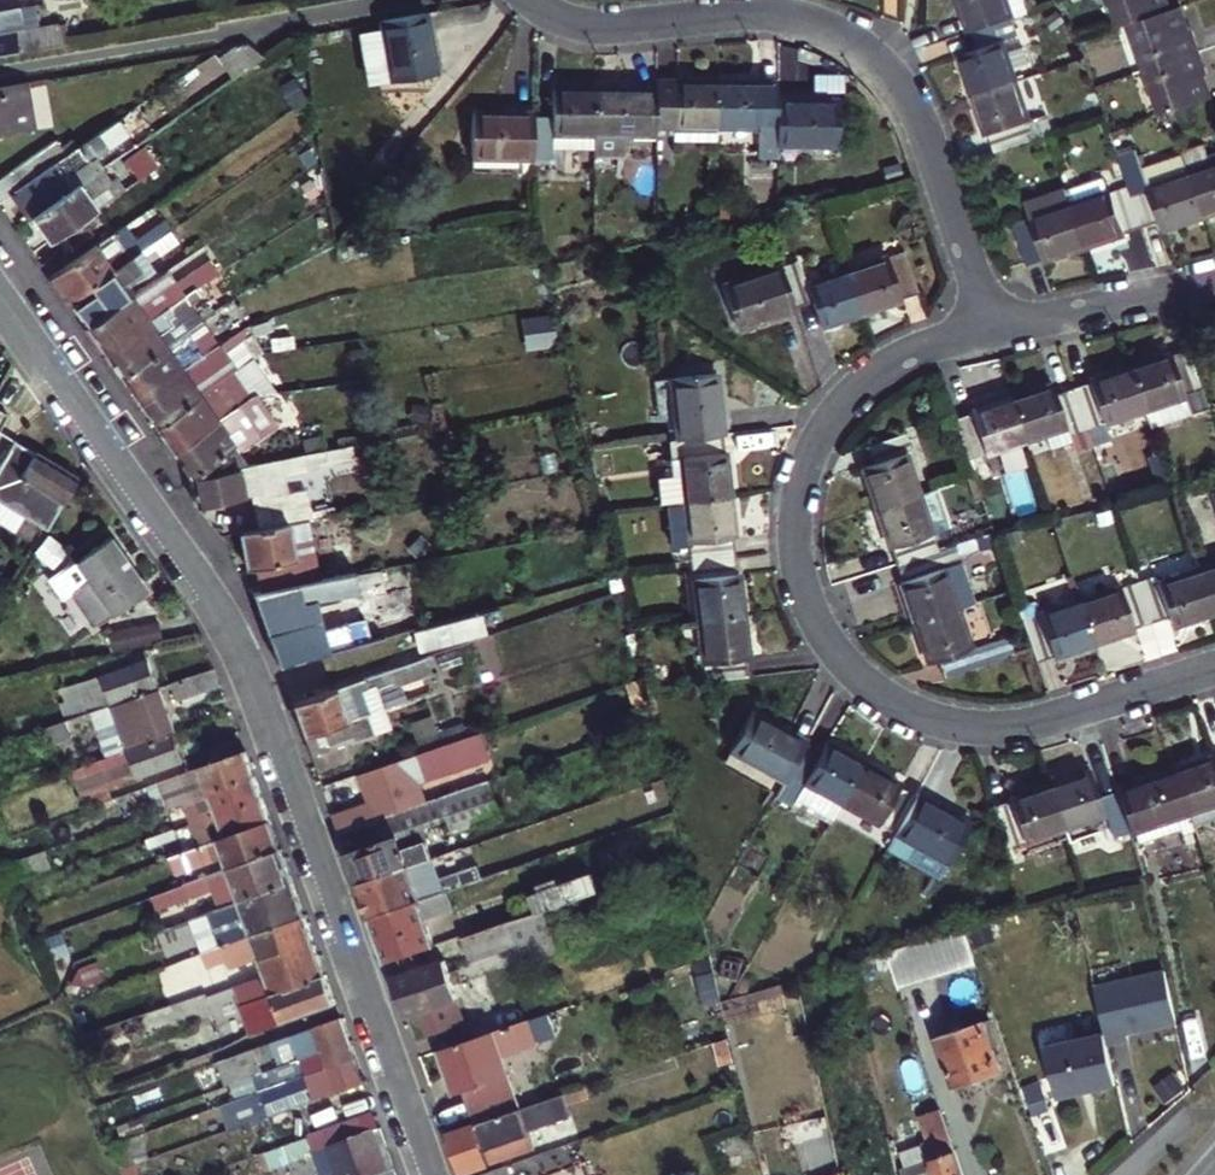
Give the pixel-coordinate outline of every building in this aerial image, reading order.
[(971,30),(1015,15),(1010,0),(961,0),(971,30)] [(1120,25),(1131,22),(1168,9),(1165,0),(1111,0),(1120,25)] [(1168,9),(1131,22),(1146,68),(1201,49),(1194,27),(1188,29),(1180,5),(1168,9)] [(438,75),(429,13),(383,21),(392,82),(438,75)] [(959,51),(975,97),(1016,83),(1002,38),(1021,31),(1015,15),(971,30),(977,46),(959,51)] [(67,44),(63,26),(23,32),(21,18),(0,21),(0,55),(67,44)] [(219,58),(233,78),(264,56),(254,43),(235,46),(219,58)] [(1201,49),(1146,68),(1161,114),(1211,98),(1203,73),(1208,71),(1201,49)] [(676,74),(657,73),(657,83),(676,84),(676,74)] [(674,121),(714,123),(715,76),(676,74),(676,84),(657,83),(656,126),(674,127),(674,121)] [(715,76),(714,123),(757,125),(756,139),(773,139),(775,97),(757,96),(758,78),(715,76)] [(0,86),(0,100),(2,112),(8,110),(11,133),(63,125),(55,77),(0,86)] [(776,79),(758,78),(757,96),(775,97),(775,95),(776,79)] [(597,126),(599,81),(558,79),(556,107),(539,107),(538,152),(554,152),(556,124),(597,126)] [(656,129),(656,126),(657,83),(599,81),(597,126),(656,129)] [(1016,83),(975,97),(993,153),(1053,133),(1047,115),(1030,121),(1018,82),(1016,83)] [(840,97),(775,95),(775,97),(773,139),(839,142),(840,97)] [(538,152),(539,107),(477,104),(476,149),(538,152)] [(0,178),(0,198),(2,200),(11,193),(86,142),(75,126),(0,178)] [(11,193),(29,219),(72,189),(66,180),(114,147),(103,131),(86,142),(11,193)] [(1204,214),(1214,211),(1214,164),(1212,165),(1204,140),(1182,148),(1186,159),(1204,214)] [(144,147),(125,157),(136,176),(154,165),(144,147)] [(1131,186),(1144,226),(1162,220),(1164,228),(1204,214),(1186,159),(1144,173),(1138,156),(1123,161),(1131,186)] [(1069,193),(1073,205),(1087,246),(1144,226),(1131,186),(1126,174),(1069,193)] [(72,189),(29,219),(45,243),(77,221),(89,213),(94,209),(78,185),(72,189)] [(1033,219),(1016,225),(1030,264),(1087,246),(1073,205),(1069,193),(1068,190),(1028,203),(1033,219)] [(88,237),(77,221),(45,243),(56,259),(88,237)] [(115,268),(91,285),(95,291),(75,305),(88,325),(132,294),(124,284),(145,269),(139,261),(159,247),(155,241),(115,268)] [(54,275),(70,300),(91,285),(115,268),(98,245),(54,275)] [(899,291),(917,286),(904,247),(887,253),(885,250),(845,263),(860,308),(900,294),(899,291)] [(820,320),(860,308),(845,263),(805,275),(799,254),(781,260),(795,303),(812,297),(820,320)] [(795,303),(781,260),(780,258),(721,278),(735,325),(796,305),(795,303)] [(168,270),(153,280),(162,292),(176,282),(168,270)] [(88,325),(106,351),(176,302),(186,295),(180,287),(159,302),(155,296),(141,307),(132,294),(88,325)] [(106,351),(123,376),(167,345),(160,334),(175,323),(170,317),(191,303),(186,295),(176,302),(106,351)] [(550,314),(520,317),(523,351),(554,347),(550,314)] [(123,376),(140,400),(221,345),(215,336),(193,351),(189,346),(174,356),(167,345),(123,376)] [(1172,346),(1128,359),(1143,403),(1173,395),(1183,392),(1182,387),(1201,382),(1192,357),(1187,344),(1172,349),(1172,346)] [(221,345),(140,400),(158,425),(201,395),(194,384),(209,373),(205,368),(226,352),(221,345)] [(1086,375),(1071,379),(1084,417),(1099,413),(1100,416),(1143,403),(1128,359),(1085,372),(1086,375)] [(675,434),(721,430),(715,370),(669,375),(675,434)] [(1009,384),(1023,428),(1064,415),(1066,423),(1084,417),(1071,379),(1054,385),(1050,372),(1009,384)] [(1183,392),(1173,395),(1176,405),(1206,395),(1201,382),(1182,387),(1183,392)] [(949,406),(962,443),(981,437),(982,440),(1023,428),(1009,384),(968,396),(969,399),(949,406)] [(201,395),(158,425),(175,450),(255,395),(249,386),(228,400),(224,395),(209,405),(201,395)] [(260,403),(255,395),(175,450),(193,475),(194,475),(236,445),(228,434),(244,422),(240,417),(260,403)] [(882,501),(922,488),(909,450),(916,447),(909,428),(871,442),(877,461),(869,463),(882,501)] [(675,434),(668,435),(670,458),(678,457),(682,498),(730,492),(726,450),(723,450),(721,430),(675,434)] [(1,496),(31,445),(11,433),(0,453),(0,496),(1,496)] [(31,445),(1,496),(43,522),(74,470),(31,445)] [(199,504),(252,494),(277,489),(274,475),(329,465),(326,450),(194,475),(199,504)] [(310,521),(303,484),(277,489),(252,494),(259,531),(309,521),(310,521)] [(942,546),(922,488),(882,501),(897,545),(900,543),(905,559),(942,546)] [(687,554),(731,549),(730,535),(734,535),(730,492),(682,498),(665,500),(669,541),(686,539),(687,554)] [(309,521),(312,537),(348,530),(345,514),(310,521),(309,521)] [(309,521),(259,531),(244,534),(252,571),(259,570),(263,589),(300,583),(320,579),(312,537),(309,521)] [(108,529),(74,553),(86,572),(71,583),(95,618),(146,582),(108,529)] [(912,580),(909,582),(922,618),(966,602),(954,564),(949,566),(942,546),(905,559),(912,580)] [(687,554),(694,617),(741,611),(737,570),(733,570),(731,549),(687,554)] [(86,572),(74,553),(57,565),(71,583),(86,572)] [(1211,610),(1214,609),(1214,561),(1197,567),(1211,610)] [(389,596),(383,567),(359,572),(360,575),(314,584),(320,614),(365,605),(365,602),(389,596)] [(1158,579),(1156,576),(1138,581),(1151,619),(1168,614),(1170,622),(1211,610),(1197,567),(1158,579)] [(1120,583),(1078,596),(1092,641),(1132,628),(1131,625),(1151,619),(1138,581),(1121,587),(1120,583)] [(255,591),(282,665),(359,643),(416,628),(411,612),(383,619),(384,622),(355,630),(352,621),(328,628),(324,618),(311,622),(300,583),(263,589),(255,591)] [(1035,600),(1015,606),(1028,645),(1032,656),(1050,650),(1051,654),(1092,641),(1078,596),(1038,609),(1035,600)] [(966,602),(922,618),(936,659),(948,655),(955,673),(995,658),(989,640),(980,643),(966,602)] [(496,607),(420,627),(425,646),(501,626),(496,607)] [(699,678),(743,672),(741,658),(746,657),(741,611),(694,617),(699,678)] [(144,642),(95,652),(111,695),(156,679),(144,642)] [(433,654),(295,701),(314,754),(375,732),(368,713),(384,707),(379,691),(426,675),(429,682),(441,678),(433,654)] [(219,677),(213,658),(171,674),(177,691),(219,677)] [(173,726),(156,679),(111,695),(84,702),(102,751),(130,741),(173,726)] [(799,745),(801,741),(748,711),(727,750),(780,779),(799,745)] [(102,751),(66,765),(69,773),(108,759),(114,777),(182,752),(173,726),(130,741),(102,751)] [(342,832),(384,817),(430,802),(424,781),(494,757),(486,732),(456,742),(399,762),(363,774),(373,803),(336,815),(342,832)] [(396,752),(399,762),(456,742),(453,732),(396,752)] [(198,760),(207,785),(252,768),(244,744),(198,760)] [(815,754),(799,745),(780,779),(796,789),(799,783),(835,802),(856,763),(820,744),(815,754)] [(1184,805),(1214,794),(1214,748),(1209,750),(1207,746),(1168,760),(1184,805)] [(1110,783),(1125,822),(1126,826),(1184,805),(1168,760),(1109,781),(1110,783)] [(896,785),(856,763),(835,802),(825,820),(881,851),(911,796),(895,787),(896,785)] [(1044,778),(1060,822),(1098,808),(1106,829),(1125,822),(1110,783),(1093,789),(1084,764),(1044,778)] [(207,785),(215,806),(260,789),(252,768),(207,785)] [(175,796),(167,772),(157,776),(165,799),(175,796)] [(1060,822),(1044,778),(1005,792),(1006,795),(987,802),(1002,842),(1060,822)] [(75,791),(80,804),(110,792),(106,780),(75,791)] [(430,802),(384,817),(392,839),(456,817),(461,832),(506,816),(493,780),(430,802)] [(215,806),(223,829),(268,813),(266,807),(260,789),(215,806)] [(911,796),(881,851),(935,881),(967,823),(913,792),(911,796)] [(183,818),(175,796),(165,799),(172,822),(183,818)] [(221,848),(225,861),(278,841),(268,813),(223,829),(190,841),(180,844),(165,850),(171,864),(185,859),(186,861),(221,848)] [(384,817),(342,832),(349,854),(392,839),(384,817)] [(349,854),(359,882),(435,856),(431,842),(461,832),(456,817),(392,839),(349,854)] [(183,818),(172,822),(180,844),(190,841),(183,818)] [(435,856),(359,882),(372,918),(449,891),(499,874),(509,871),(512,869),(508,860),(514,858),(505,832),(494,836),(499,852),(467,863),(469,869),(443,878),(435,856)] [(148,889),(160,922),(188,912),(188,910),(290,873),(278,841),(225,861),(148,889)] [(45,843),(13,855),(18,871),(51,860),(45,843)] [(509,871),(499,874),(502,881),(511,878),(509,871)] [(532,894),(538,910),(539,913),(601,890),(594,871),(532,894)] [(212,920),(218,937),(301,906),(290,873),(188,910),(188,912),(160,922),(154,924),(160,940),(194,927),(192,921),(198,919),(200,925),(212,920)] [(455,910),(449,891),(372,918),(387,962),(438,945),(429,919),(455,910)] [(218,937),(199,944),(204,958),(254,941),(263,965),(221,980),(228,1001),(323,967),(301,906),(218,937)] [(510,920),(466,935),(473,958),(518,942),(510,920)] [(964,925),(924,937),(929,951),(956,943),(960,953),(958,954),(962,966),(977,961),(964,925)] [(65,927),(42,936),(46,948),(69,939),(65,927)] [(924,937),(886,949),(899,986),(962,966),(958,954),(960,953),(956,943),(929,951),(924,937)] [(459,996),(442,943),(438,945),(387,962),(399,995),(406,1014),(421,1009),(429,1034),(465,1022),(456,997),(459,996)] [(196,965),(78,1007),(93,1048),(200,1011),(211,1007),(196,965)] [(248,1024),(332,994),(323,967),(228,1001),(211,1007),(200,1011),(204,1023),(242,1009),(248,1024)] [(1104,1029),(1108,1046),(1129,1041),(1127,1035),(1178,1025),(1166,971),(1094,987),(1104,1029)] [(222,1075),(252,1063),(269,1057),(299,1046),(346,1031),(337,1007),(214,1051),(222,1075)] [(953,1082),(1012,1063),(1001,1030),(995,1014),(937,1034),(953,1082)] [(529,1019),(440,1050),(455,1091),(463,1089),(508,1073),(510,1073),(504,1057),(537,1045),(529,1019)] [(1108,1046),(1104,1029),(1045,1042),(1057,1097),(1116,1084),(1108,1046)] [(252,1063),(259,1080),(307,1063),(352,1048),(346,1031),(299,1046),(269,1057),(252,1063)] [(238,1088),(247,1113),(286,1098),(360,1072),(352,1048),(307,1063),(259,1080),(238,1088)] [(508,1073),(463,1089),(475,1123),(520,1107),(508,1073)] [(359,1078),(284,1104),(291,1125),(366,1100),(359,1078)] [(336,1114),(257,1142),(263,1158),(324,1136),(327,1148),(346,1141),(372,1133),(368,1120),(373,1118),(369,1103),(336,1114)] [(448,1132),(462,1172),(535,1145),(521,1107),(520,1107),(475,1123),(448,1132)] [(368,1120),(372,1133),(382,1129),(377,1117),(373,1118),(368,1120)] [(372,1133),(382,1161),(392,1158),(382,1129),(372,1133)] [(327,1148),(336,1174),(338,1174),(339,1174),(363,1167),(382,1161),(372,1133),(346,1141),(327,1148)] [(955,1147),(900,1165),(902,1174),(965,1174),(955,1147)] [(475,1174),(511,1174),(507,1163),(475,1174)]
